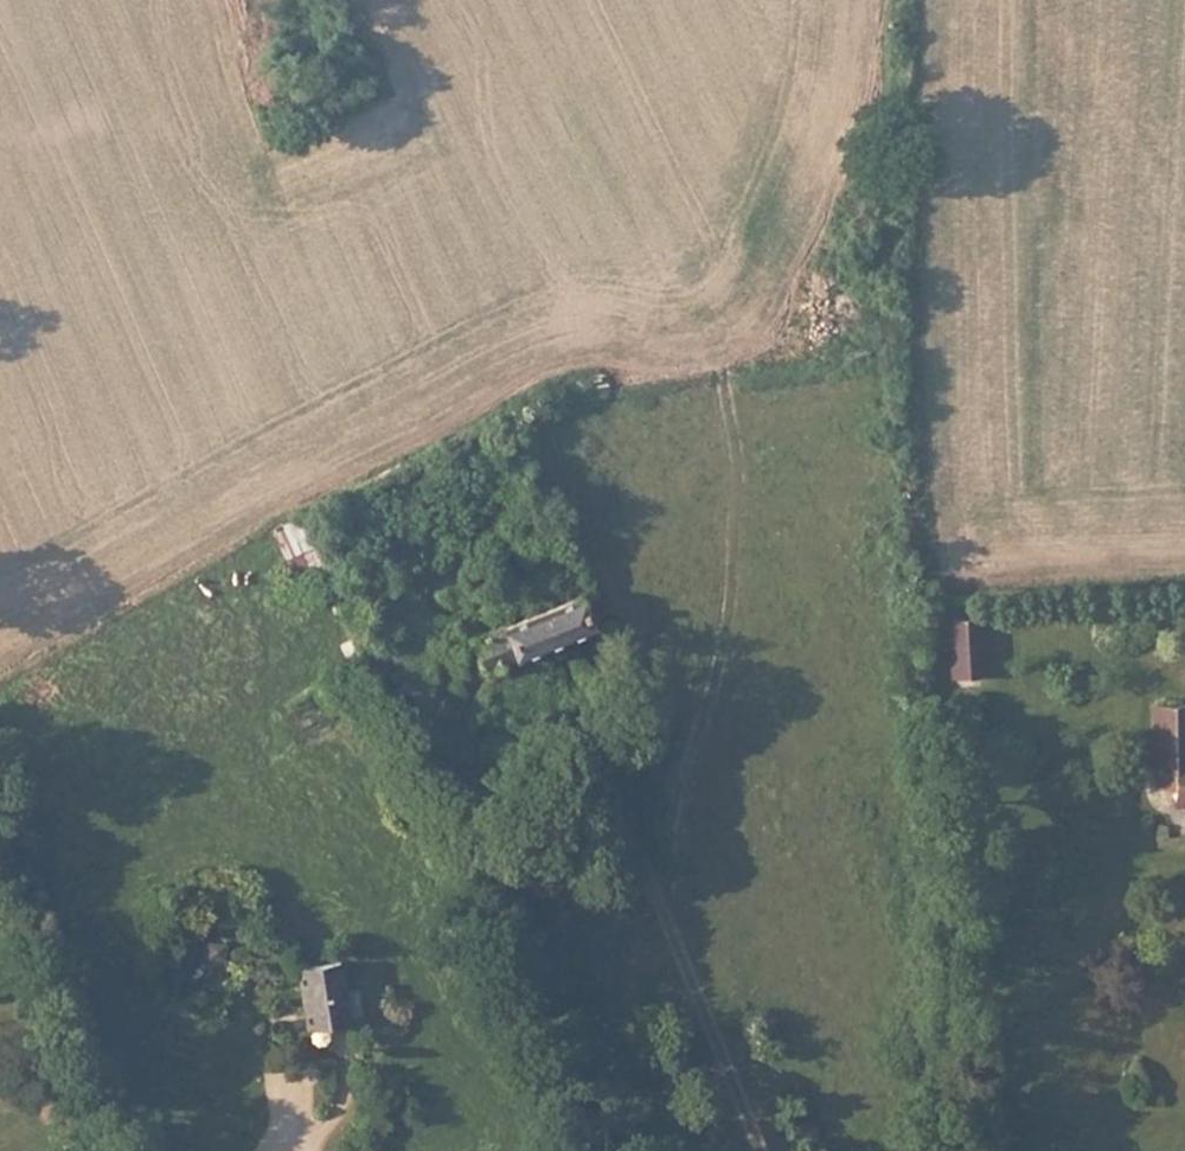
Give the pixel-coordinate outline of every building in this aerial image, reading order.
[(286,575),(318,560),(303,528),(271,544),(286,575)] [(474,651),(425,672),(437,702),(543,657),(550,674),(569,666),(562,650),(595,636),(580,600),(472,645),(474,651)] [(977,621),(953,622),(954,644),(978,643),(977,621)] [(954,644),(948,644),(950,678),(979,677),(978,643),(954,644)] [(1153,702),(1156,784),(1175,785),(1175,806),(1184,805),(1184,702),(1153,702)] [(336,962),(293,970),(304,1027),(357,1017),(352,992),(343,994),(336,962)]
